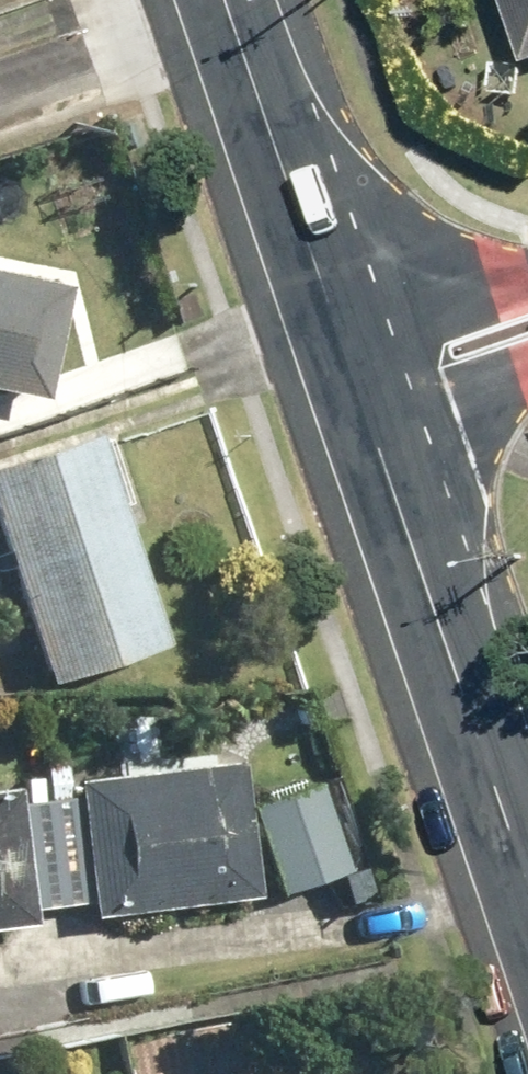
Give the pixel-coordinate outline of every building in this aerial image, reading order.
[(527,55),(527,0),(509,0),(527,55)] [(42,399),(63,283),(0,272),(0,391),(42,399)] [(0,465),(0,542),(46,685),(160,648),(116,513),(131,508),(106,431),(0,465)] [(240,763),(72,784),(89,921),(257,900),(240,763)] [(33,925),(16,786),(0,788),(0,929),(33,925)] [(320,787),(252,810),(280,894),(349,871),(320,787)]
